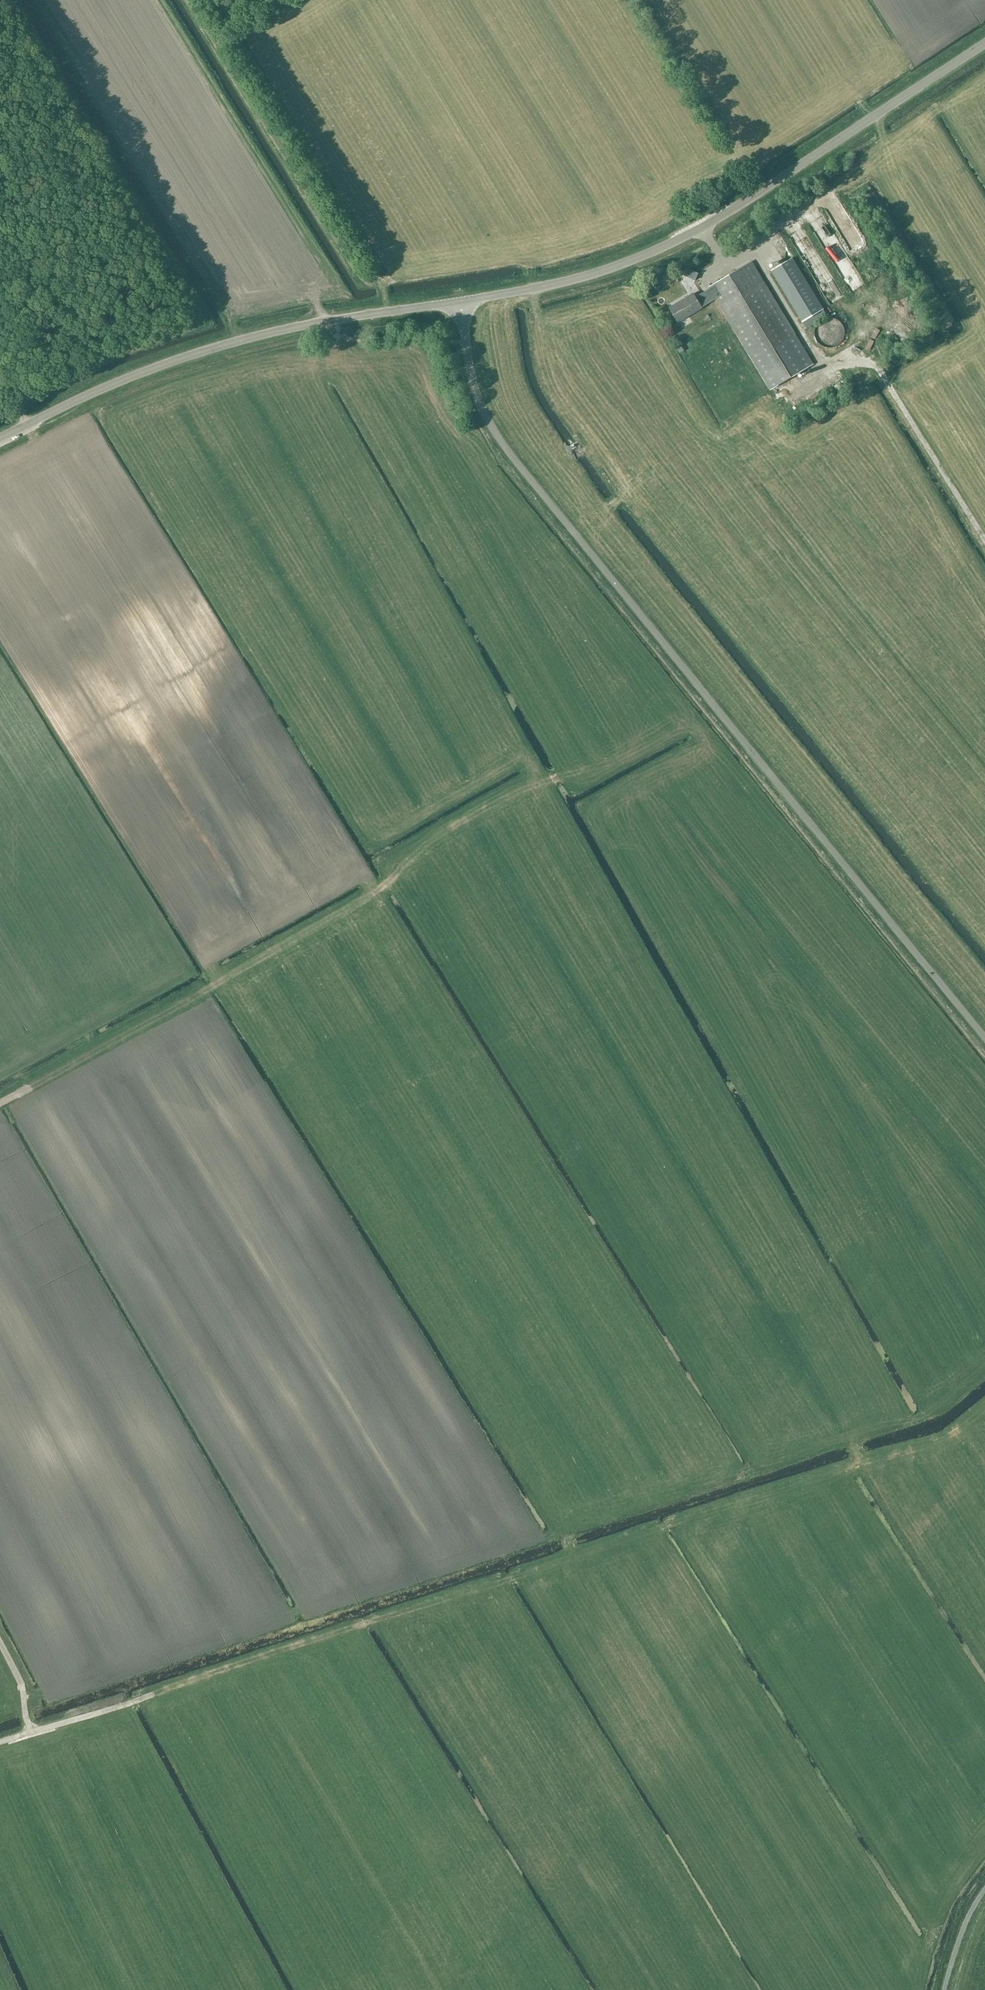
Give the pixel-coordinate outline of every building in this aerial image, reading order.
[(849,171),(853,179),(859,175),(855,168),(849,171)] [(833,191),(853,181),(849,173),(829,184),(833,191)] [(849,292),(861,286),(829,227),(818,234),(849,292)] [(828,316),(824,309),(793,258),(772,271),(802,322),(803,322),(807,329),(821,320),(828,316)] [(696,297),(694,293),(670,308),(679,322),(703,308),(702,307),(705,306),(715,299),(770,390),(796,374),(814,364),(752,261),(709,287),(710,289),(696,297)] [(891,290),(903,284),(898,276),(887,282),(891,290)] [(684,288),(692,283),(689,277),(680,282),(684,288)] [(889,307),(907,295),(904,290),(886,301),(889,307)] [(837,311),(846,308),(844,300),(834,304),(837,311)] [(844,337),(845,333),(844,328),(842,324),(839,320),(834,318),(830,317),(825,318),(821,320),(817,324),(815,328),(814,333),(815,337),(817,342),(821,345),(825,347),(830,348),(834,347),(839,345),(842,342),(844,337)]
